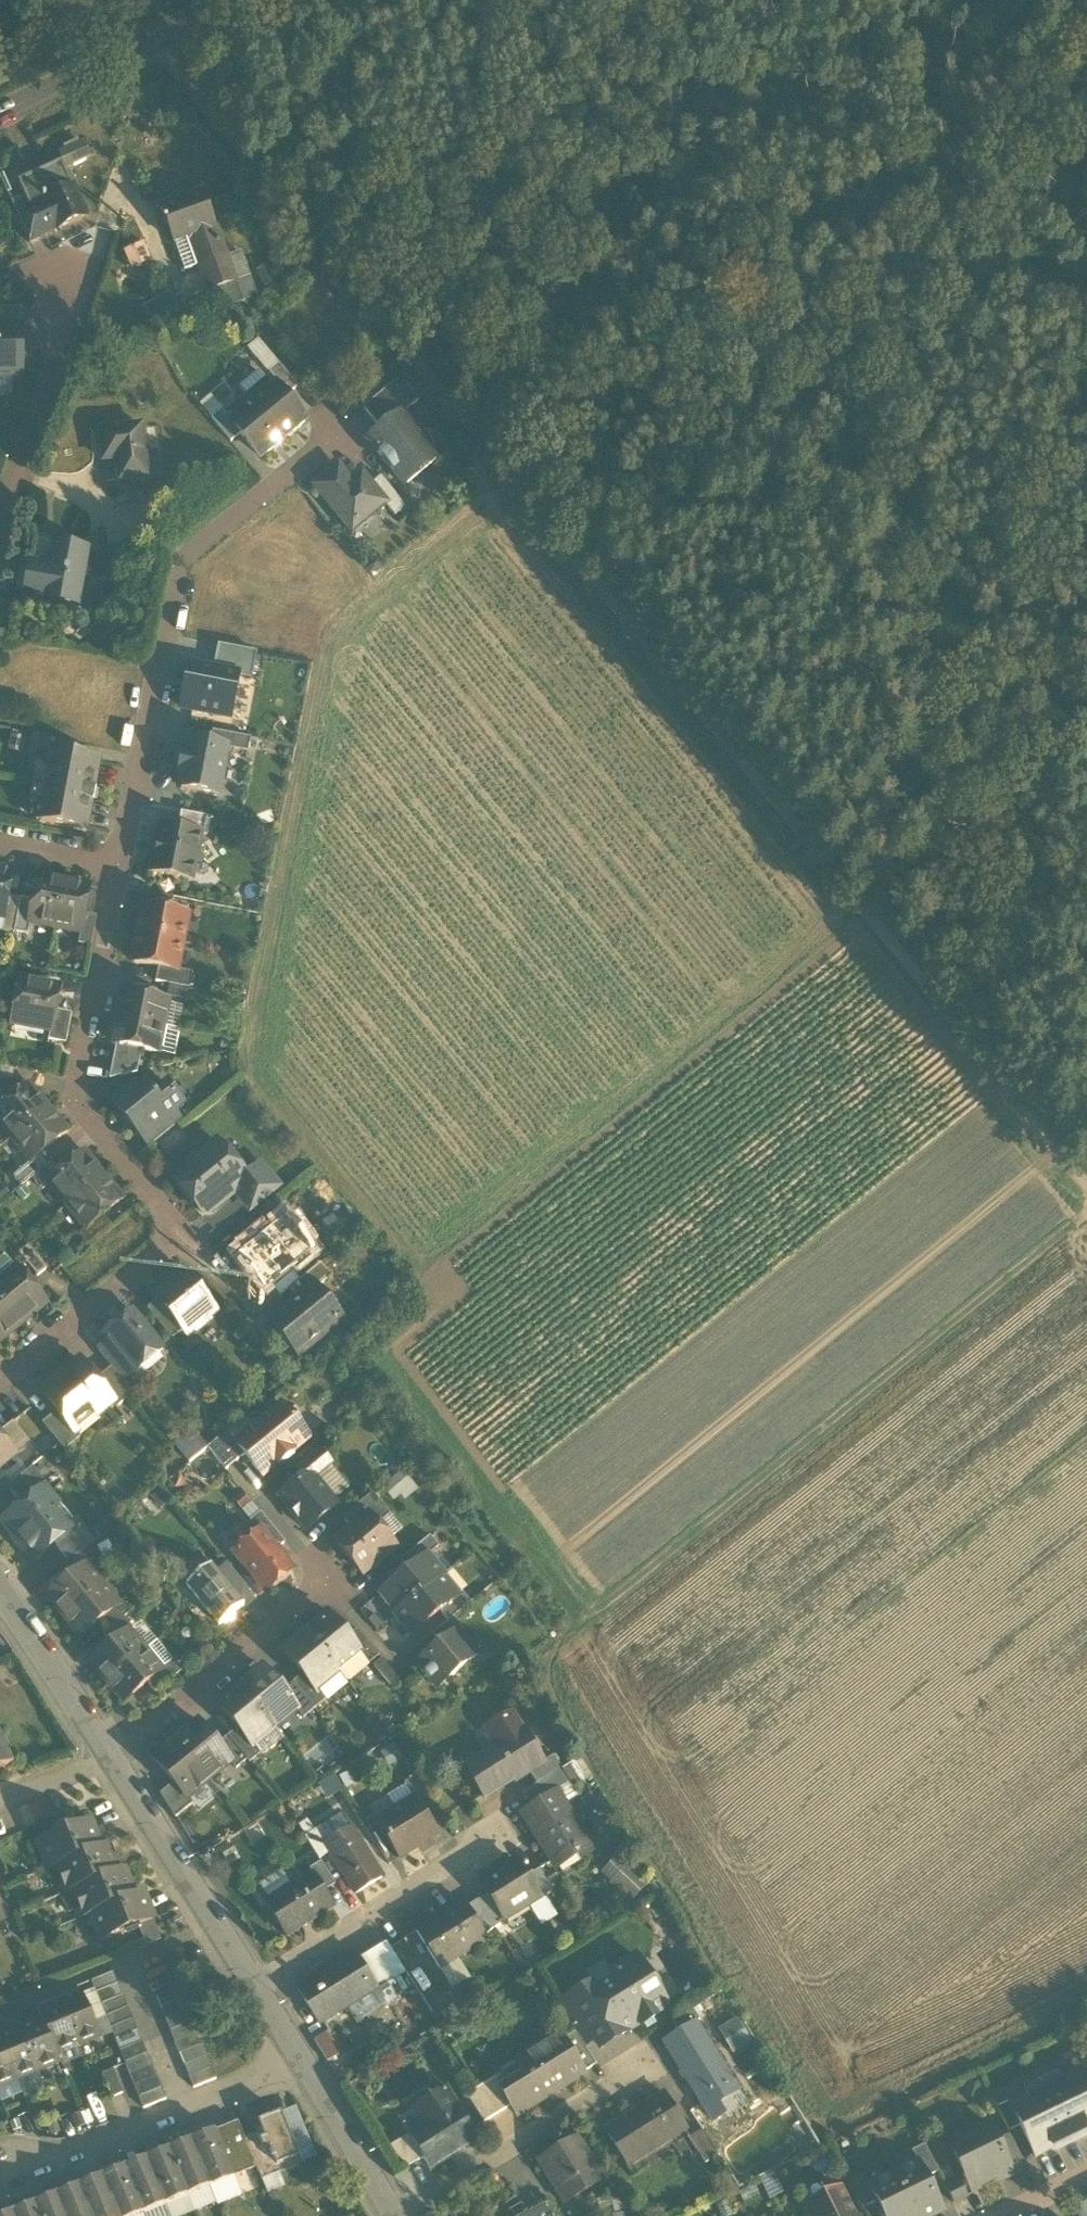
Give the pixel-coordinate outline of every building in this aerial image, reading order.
[(61,161),(64,169),(92,157),(84,139),(57,152),(61,161)] [(33,203),(72,186),(64,169),(61,161),(18,181),(27,200),(29,205),(33,203)] [(33,203),(47,234),(86,217),(72,186),(33,203)] [(200,265),(201,268),(226,258),(202,192),(161,207),(166,220),(163,221),(164,224),(167,223),(174,243),(190,237),(200,265)] [(13,206),(16,211),(29,205),(27,200),(13,206)] [(16,211),(29,242),(47,234),(33,203),(29,205),(16,211)] [(184,271),(200,265),(190,237),(174,243),(184,271)] [(126,251),(131,264),(147,257),(142,244),(126,251)] [(235,282),(242,300),(255,295),(240,253),(226,258),(235,282)] [(147,257),(131,264),(133,268),(149,261),(147,257)] [(201,268),(210,292),(211,292),(217,289),(235,282),(226,258),(201,268)] [(256,270),(265,287),(276,282),(267,264),(256,270)] [(217,289),(231,304),(242,300),(235,282),(217,289)] [(20,325),(20,308),(0,308),(0,326),(20,325)] [(21,376),(21,360),(26,360),(26,342),(21,342),(21,325),(20,325),(0,326),(0,377),(21,376)] [(259,362),(269,353),(257,338),(246,347),(259,362)] [(259,362),(267,373),(268,372),(278,364),(269,353),(259,362)] [(268,372),(288,396),(298,388),(278,364),(268,372)] [(247,397),(265,382),(257,372),(239,387),(247,397)] [(265,382),(247,397),(282,439),(304,421),(275,385),(271,388),(265,382)] [(363,409),(381,430),(401,414),(402,415),(419,401),(408,388),(402,394),(400,392),(393,384),(363,409)] [(200,405),(211,419),(221,410),(222,410),(211,396),(200,405)] [(260,457),(282,439),(247,397),(229,412),(235,418),(230,421),(241,434),(260,457)] [(211,419),(231,443),(241,434),(230,421),(221,410),(211,419)] [(372,446),(404,485),(421,471),(422,462),(433,452),(402,415),(401,414),(381,430),(379,432),(378,441),(372,446)] [(116,459),(119,481),(147,478),(144,453),(141,426),(99,430),(103,461),(116,459)] [(378,441),(379,432),(368,441),(372,446),(378,441)] [(144,453),(147,478),(161,477),(158,452),(144,453)] [(422,462),(421,471),(437,457),(433,452),(422,462)] [(315,486),(349,528),(353,525),(359,526),(368,518),(369,512),(382,502),(383,501),(370,486),(361,475),(351,483),(338,467),(315,486)] [(382,502),(394,517),(406,508),(381,478),(370,486),(383,501),(382,502)] [(25,596),(76,605),(81,577),(83,570),(86,551),(53,545),(49,568),(31,565),(25,596)] [(83,570),(81,577),(91,579),(107,578),(106,570),(90,571),(83,570)] [(218,644),(213,670),(238,675),(238,676),(251,679),(256,652),(218,644)] [(182,709),(222,717),(225,703),(233,704),(238,676),(238,675),(213,670),(190,666),(188,680),(186,680),(184,695),(185,695),(182,709)] [(230,719),(233,704),(225,703),(222,717),(230,719)] [(226,748),(248,753),(250,739),(212,731),(209,744),(226,747),(226,748)] [(25,739),(10,736),(7,751),(23,754),(25,739)] [(48,752),(68,755),(71,743),(33,736),(30,751),(48,754),(48,752)] [(184,773),(181,788),(217,795),(226,748),(226,747),(209,744),(190,740),(187,756),(183,755),(180,772),(184,773)] [(35,821),(84,830),(90,801),(93,802),(95,790),(92,789),(97,761),(68,755),(48,752),(48,754),(46,767),(39,766),(32,804),(38,805),(35,821)] [(199,835),(207,837),(211,818),(204,817),(181,813),(177,830),(200,834),(199,835)] [(151,873),(191,881),(193,867),(203,860),(196,851),(199,835),(200,834),(177,830),(160,826),(151,873)] [(3,919),(8,897),(12,872),(0,870),(0,918),(3,919)] [(29,924),(54,929),(63,882),(38,877),(33,901),(29,924)] [(89,887),(63,882),(54,929),(80,934),(84,914),(89,887)] [(144,908),(170,913),(173,899),(148,894),(144,908)] [(13,938),(14,932),(20,899),(8,897),(3,919),(0,935),(13,938)] [(33,901),(20,899),(14,932),(27,935),(29,924),(33,901)] [(138,927),(137,935),(182,944),(187,916),(170,913),(144,908),(141,927),(138,927)] [(78,944),(91,947),(97,917),(84,914),(80,934),(78,944)] [(177,970),(182,944),(137,935),(135,943),(137,944),(134,964),(158,968),(176,972),(177,970)] [(187,989),(189,989),(192,973),(177,970),(176,972),(158,968),(155,983),(171,986),(187,989)] [(49,1032),(50,1032),(54,1011),(59,987),(21,980),(18,994),(13,996),(11,1006),(15,1010),(12,1025),(49,1032)] [(169,995),(185,999),(187,989),(171,986),(169,995)] [(121,993),(116,1019),(163,1028),(168,1005),(168,1002),(121,993)] [(168,1005),(163,1028),(179,1031),(183,1008),(168,1005)] [(48,1041),(66,1045),(72,1015),(54,1011),(50,1032),(49,1032),(48,1041)] [(158,1054),(163,1028),(116,1019),(111,1045),(116,1045),(141,1050),(158,1054)] [(163,1028),(158,1054),(175,1057),(180,1031),(179,1031),(163,1028)] [(109,1080),(116,1078),(118,1078),(137,1074),(141,1050),(116,1045),(109,1080)] [(12,1081),(14,1069),(0,1066),(0,1079),(12,1081)] [(128,1090),(118,1078),(116,1078),(101,1092),(111,1105),(113,1103),(128,1090)] [(11,1138),(48,1108),(29,1085),(0,1108),(0,1125),(11,1138)] [(113,1103),(140,1137),(142,1136),(172,1111),(182,1103),(167,1085),(156,1095),(155,1094),(153,1095),(145,1086),(133,1096),(128,1090),(113,1103)] [(67,1132),(48,1108),(11,1138),(30,1162),(43,1152),(67,1132)] [(142,1136),(150,1146),(180,1121),(172,1111),(142,1136)] [(175,1180),(202,1214),(204,1212),(211,1213),(216,1209),(216,1203),(233,1189),(247,1178),(246,1177),(219,1144),(213,1143),(204,1151),(203,1157),(175,1180)] [(13,1177),(21,1187),(31,1178),(51,1162),(43,1152),(30,1162),(13,1177)] [(47,1182),(66,1206),(103,1175),(84,1152),(59,1172),(47,1182)] [(31,1178),(39,1188),(47,1182),(59,1172),(51,1162),(31,1178)] [(233,1189),(251,1209),(277,1187),(259,1166),(246,1177),(247,1178),(233,1189)] [(122,1199),(103,1175),(66,1206),(85,1229),(102,1216),(122,1199)] [(79,1236),(87,1245),(110,1226),(102,1216),(85,1229),(79,1236)] [(232,1241),(241,1251),(271,1226),(263,1216),(232,1241)] [(283,1217),(271,1226),(241,1251),(235,1256),(265,1292),(271,1287),(291,1270),(313,1253),(283,1217)] [(18,1253),(37,1276),(47,1268),(28,1245),(18,1253)] [(0,1280),(15,1268),(6,1257),(0,1261),(0,1279),(0,1280)] [(318,1266),(328,1279),(331,1277),(320,1264),(318,1266)] [(290,1289),(298,1299),(314,1285),(316,1288),(328,1279),(318,1266),(300,1281),(290,1289)] [(0,1280),(0,1303),(19,1326),(46,1304),(16,1267),(15,1268),(0,1280)] [(300,1281),(291,1270),(271,1287),(279,1297),(290,1289),(300,1281)] [(186,1335),(193,1329),(198,1330),(203,1327),(208,1322),(208,1317),(215,1312),(182,1272),(154,1295),(158,1300),(183,1331),(186,1335)] [(270,1321),(298,1355),(339,1321),(326,1306),(329,1304),(316,1288),(314,1285),(298,1299),(270,1321)] [(147,1309),(172,1340),(183,1331),(158,1300),(147,1309)] [(19,1326),(0,1303),(0,1341),(19,1326)] [(110,1342),(135,1372),(162,1349),(132,1312),(104,1335),(110,1342)] [(111,1367),(123,1381),(135,1372),(110,1342),(98,1351),(111,1367)] [(57,1412),(69,1427),(92,1408),(97,1414),(112,1402),(113,1401),(96,1380),(80,1361),(64,1375),(62,1372),(51,1381),(53,1383),(42,1393),(57,1412)] [(112,1402),(117,1408),(133,1394),(123,1381),(111,1367),(96,1380),(113,1401),(112,1402)] [(244,1455),(262,1477),(277,1465),(280,1468),(295,1455),(292,1452),(309,1438),(282,1405),(253,1428),(236,1442),(234,1443),(244,1455)] [(74,1432),(75,1431),(97,1414),(92,1408),(69,1427),(74,1432)] [(42,1423),(64,1450),(80,1437),(75,1431),(74,1432),(69,1427),(57,1412),(42,1423)] [(244,1418),(228,1432),(236,1442),(253,1428),(244,1418)] [(0,1432),(0,1436),(14,1453),(30,1441),(13,1421),(0,1432)] [(208,1448),(226,1470),(244,1455),(234,1443),(236,1442),(228,1432),(208,1448)] [(14,1453),(0,1436),(0,1465),(14,1453)] [(174,1444),(189,1463),(208,1448),(200,1439),(191,1446),(183,1437),(174,1444)] [(309,1472),(313,1478),(330,1464),(317,1449),(295,1467),(303,1477),(309,1472)] [(349,1488),(330,1464),(313,1478),(332,1501),(349,1488)] [(7,1487),(22,1505),(43,1488),(44,1489),(48,1485),(33,1466),(7,1487)] [(418,1490),(401,1470),(380,1487),(393,1502),(400,1496),(404,1501),(418,1490)] [(279,1497),(306,1531),(336,1506),(332,1501),(313,1478),(309,1472),(303,1477),(279,1497)] [(162,1485),(149,1496),(160,1509),(173,1498),(162,1485)] [(26,1547),(35,1559),(54,1544),(69,1531),(68,1530),(50,1509),(56,1504),(44,1489),(43,1488),(22,1505),(3,1520),(17,1537),(15,1539),(23,1549),(26,1547)] [(343,1518),(351,1529),(368,1515),(373,1521),(386,1510),(373,1493),(343,1518)] [(68,1530),(74,1526),(56,1504),(50,1509),(68,1530)] [(389,1515),(386,1510),(373,1521),(377,1525),(389,1515)] [(259,1532),(275,1551),(285,1542),(260,1512),(249,1522),(258,1532),(259,1532)] [(336,1542),(363,1574),(395,1548),(389,1540),(377,1525),(373,1521),(368,1515),(351,1529),(336,1542)] [(401,1530),(389,1515),(377,1525),(389,1540),(401,1530)] [(54,1544),(69,1562),(81,1552),(94,1541),(78,1522),(74,1526),(68,1530),(69,1531),(54,1544)] [(264,1588),(270,1589),(292,1571),(275,1551),(259,1532),(258,1532),(234,1552),(264,1588)] [(399,1561),(407,1571),(426,1556),(426,1557),(439,1547),(430,1536),(399,1561)] [(89,1563),(81,1552),(69,1562),(60,1569),(68,1579),(86,1565),(87,1566),(89,1563)] [(381,1593),(398,1613),(440,1578),(442,1576),(426,1557),(426,1556),(407,1571),(381,1593)] [(215,1570),(233,1592),(241,1602),(244,1584),(226,1562),(215,1570)] [(47,1596),(63,1617),(102,1585),(87,1566),(86,1565),(68,1579),(47,1596)] [(186,1585),(219,1626),(244,1605),(241,1602),(233,1592),(215,1570),(210,1565),(186,1585)] [(467,1589),(451,1570),(442,1576),(440,1578),(456,1597),(461,1593),(467,1589)] [(456,1597),(440,1578),(398,1613),(396,1615),(412,1635),(440,1613),(457,1598),(456,1597)] [(118,1604),(102,1585),(63,1617),(80,1637),(98,1622),(119,1605),(118,1604)] [(440,1613),(448,1622),(453,1618),(471,1604),(461,1593),(456,1597),(457,1598),(440,1613)] [(98,1622),(107,1632),(124,1618),(130,1613),(121,1602),(118,1604),(119,1605),(98,1622)] [(328,1615),(305,1633),(347,1683),(368,1665),(360,1656),(361,1655),(347,1638),(328,1615)] [(133,1629),(124,1618),(107,1632),(104,1634),(112,1644),(129,1631),(129,1632),(133,1629)] [(462,1629),(453,1618),(448,1622),(433,1635),(441,1645),(458,1631),(458,1633),(462,1629)] [(141,1622),(133,1629),(129,1632),(145,1651),(157,1641),(141,1622)] [(360,1656),(368,1665),(379,1656),(357,1630),(347,1638),(361,1655),(360,1656)] [(90,1662),(106,1682),(145,1651),(129,1632),(129,1631),(112,1644),(90,1662)] [(417,1665),(437,1689),(478,1656),(458,1633),(458,1631),(441,1645),(417,1665)] [(325,1701),(347,1683),(305,1633),(283,1652),(302,1675),(316,1692),(317,1691),(325,1701)] [(157,1641),(145,1651),(161,1670),(172,1660),(157,1641)] [(162,1671),(161,1670),(145,1651),(106,1682),(123,1702),(147,1683),(162,1671)] [(398,1679),(381,1659),(373,1666),(389,1686),(398,1679)] [(147,1683),(155,1693),(182,1671),(172,1660),(161,1670),(162,1671),(147,1683)] [(263,1668),(240,1687),(274,1727),(295,1709),(296,1708),(282,1692),(263,1668)] [(302,1675),(292,1683),(314,1710),(325,1701),(317,1691),(316,1692),(302,1675)] [(303,1719),(314,1710),(292,1683),(282,1692),(296,1708),(295,1709),(303,1719)] [(252,1745),(274,1727),(240,1687),(218,1705),(237,1728),(251,1745),(252,1745)] [(464,1766),(484,1798),(528,1771),(529,1773),(544,1764),(543,1762),(513,1713),(492,1726),(502,1742),(464,1766)] [(361,1731),(374,1746),(387,1736),(374,1721),(361,1731)] [(198,1722),(175,1740),(208,1780),(230,1763),(231,1762),(217,1745),(198,1722)] [(252,1745),(260,1754),(262,1757),(284,1739),(274,1727),(252,1745)] [(237,1728),(227,1737),(246,1760),(249,1763),(260,1754),(252,1745),(251,1745),(237,1728)] [(13,1763),(0,1734),(0,1769),(13,1763)] [(236,1769),(246,1760),(227,1737),(217,1745),(231,1762),(230,1763),(236,1769)] [(187,1798),(208,1780),(175,1740),(153,1759),(173,1784),(186,1799),(187,1798)] [(380,1752),(388,1767),(402,1758),(393,1744),(380,1752)] [(529,1773),(537,1784),(561,1769),(553,1756),(543,1762),(544,1764),(529,1773)] [(570,1783),(561,1769),(537,1784),(536,1785),(544,1799),(557,1791),(570,1783)] [(333,1775),(317,1784),(327,1800),(342,1791),(333,1775)] [(414,1798),(425,1817),(436,1810),(416,1777),(404,1784),(405,1785),(413,1799),(414,1798)] [(187,1798),(192,1804),(198,1811),(218,1793),(208,1780),(187,1798)] [(160,1795),(175,1818),(192,1804),(187,1798),(186,1799),(173,1784),(160,1795)] [(387,1796),(396,1810),(413,1799),(405,1785),(387,1796)] [(544,1799),(536,1785),(523,1793),(531,1807),(544,1799)] [(521,1814),(551,1863),(569,1852),(573,1859),(592,1847),(557,1791),(544,1799),(531,1807),(521,1814)] [(52,1797),(28,1800),(31,1819),(55,1816),(52,1797)] [(377,1821),(401,1859),(437,1836),(425,1817),(414,1798),(413,1799),(396,1810),(377,1821)] [(342,1814),(316,1831),(325,1845),(351,1829),(342,1814)] [(40,1825),(45,1839),(65,1830),(60,1817),(40,1825)] [(49,1870),(55,1867),(66,1894),(72,1892),(83,1918),(91,1915),(102,1942),(139,1927),(152,1922),(154,1921),(142,1892),(134,1896),(123,1869),(117,1872),(106,1845),(100,1847),(90,1821),(65,1830),(45,1839),(38,1841),(49,1870)] [(330,1853),(355,1894),(381,1877),(351,1829),(325,1845),(330,1853)] [(305,1837),(319,1860),(330,1853),(325,1845),(316,1831),(305,1837)] [(556,1870),(573,1859),(569,1852),(551,1863),(556,1870)] [(618,1855),(601,1874),(631,1903),(649,1884),(618,1855)] [(488,1893),(503,1917),(526,1903),(538,1895),(527,1877),(518,1862),(482,1883),(488,1893)] [(312,1875),(323,1893),(335,1885),(321,1863),(309,1871),(312,1875)] [(538,1895),(540,1898),(545,1896),(553,1890),(540,1870),(527,1877),(538,1895)] [(260,1886),(270,1902),(291,1888),(281,1872),(260,1886)] [(265,1905),(286,1938),(333,1909),(323,1893),(312,1875),(291,1888),(270,1902),(265,1905)] [(488,1893),(477,1900),(494,1927),(505,1921),(503,1917),(488,1893)] [(558,1917),(545,1896),(540,1898),(538,1895),(526,1903),(541,1927),(558,1917)] [(484,1934),(494,1927),(477,1900),(466,1907),(484,1934)] [(417,1932),(440,1969),(458,1958),(487,1940),(484,1934),(466,1907),(464,1903),(417,1932)] [(139,1927),(147,1947),(160,1942),(152,1922),(139,1927)] [(394,1981),(405,1974),(388,1945),(360,1961),(378,1990),(394,1981)] [(298,1989),(320,2026),(348,2009),(351,2007),(348,2002),(373,1986),(377,1991),(378,1990),(360,1961),(356,1954),(298,1989)] [(602,2001),(617,2025),(623,2035),(640,2024),(641,2026),(654,2017),(653,2016),(667,2007),(636,1957),(610,1973),(613,1979),(597,1989),(593,1984),(570,1999),(574,2006),(580,2015),(602,2001)] [(458,1958),(440,1969),(453,1991),(471,1980),(458,1958)] [(613,1979),(610,1973),(603,1962),(586,1973),(593,1984),(597,1989),(613,1979)] [(94,1990),(96,1993),(118,1984),(113,1973),(91,1982),(94,1990)] [(351,2007),(348,2009),(358,2025),(404,1996),(394,1981),(378,1990),(377,1991),(373,1986),(348,2002),(351,2007)] [(96,1993),(101,2005),(123,1996),(118,1984),(96,1993)] [(156,1997),(161,2008),(183,1999),(178,1988),(156,1997)] [(94,1990),(82,1995),(94,2023),(106,2018),(106,2017),(101,2005),(96,1993),(94,1990)] [(82,1995),(60,2004),(78,2046),(100,2037),(94,2023),(82,1995)] [(101,2005),(106,2017),(128,2008),(123,1996),(101,2005)] [(161,2008),(166,2020),(187,2010),(183,1999),(161,2008)] [(559,2005),(564,2013),(574,2006),(570,1999),(559,2005)] [(574,2030),(584,2046),(595,2039),(617,2025),(602,2001),(580,2015),(574,2006),(564,2013),(574,2030)] [(56,2055),(78,2046),(60,2004),(39,2012),(42,2020),(56,2055)] [(106,2018),(110,2028),(132,2019),(128,2008),(106,2017),(106,2018)] [(671,2022),(678,2033),(695,2022),(699,2020),(692,2009),(671,2022)] [(166,2020),(170,2031),(192,2022),(187,2010),(166,2020)] [(94,2023),(100,2037),(112,2032),(110,2028),(106,2018),(94,2023)] [(736,2018),(718,2029),(733,2054),(751,2043),(736,2018)] [(112,2032),(115,2040),(137,2031),(132,2019),(110,2028),(112,2032)] [(59,2063),(56,2055),(42,2020),(20,2029),(38,2072),(59,2063)] [(170,2031),(175,2042),(197,2033),(192,2022),(170,2031)] [(663,2042),(702,2106),(715,2098),(735,2085),(695,2022),(678,2033),(663,2042)] [(600,2048),(623,2035),(617,2025),(595,2039),(600,2048)] [(38,2072),(20,2029),(0,2038),(0,2041),(16,2081),(38,2072)] [(561,2039),(582,2074),(596,2065),(584,2046),(574,2030),(561,2039)] [(115,2040),(120,2052),(142,2043),(137,2031),(115,2040)] [(175,2042),(180,2054),(202,2045),(197,2033),(175,2042)] [(325,2034),(314,2041),(328,2062),(339,2056),(325,2034)] [(511,2106),(516,2114),(582,2074),(561,2039),(560,2037),(522,2060),(531,2075),(527,2078),(529,2080),(512,2090),(504,2094),(511,2106)] [(16,2081),(0,2041),(0,2087),(16,2081)] [(120,2052),(124,2063),(146,2054),(142,2043),(120,2052)] [(180,2054),(184,2065),(206,2057),(202,2045),(180,2054)] [(124,2063),(129,2074),(151,2065),(146,2054),(124,2063)] [(184,2065),(189,2077),(211,2068),(206,2057),(184,2065)] [(522,2060),(502,2074),(512,2090),(529,2080),(527,2078),(531,2075),(522,2060)] [(129,2074),(134,2086),(156,2077),(151,2065),(129,2074)] [(216,2080),(211,2068),(189,2077),(194,2088),(216,2080)] [(101,2075),(111,2099),(123,2094),(113,2070),(101,2075)] [(1069,2142),(1086,2133),(1086,2092),(1086,2091),(1077,2071),(1059,2080),(1059,2079),(1042,2087),(1069,2142)] [(466,2095),(484,2123),(511,2106),(504,2094),(512,2090),(502,2074),(502,2073),(466,2095)] [(134,2086),(138,2097),(161,2088),(156,2077),(134,2086)] [(968,2080),(962,2096),(978,2101),(983,2085),(968,2080)] [(0,2087),(0,2103),(22,2094),(16,2081),(0,2087)] [(715,2098),(719,2104),(739,2092),(735,2085),(715,2098)] [(1069,2142),(1042,2087),(1026,2095),(1026,2096),(1010,2104),(1020,2125),(1036,2158),(1052,2149),(1052,2150),(1069,2142)] [(165,2100),(161,2088),(138,2097),(143,2109),(165,2100)] [(423,2159),(430,2170),(478,2140),(446,2089),(413,2109),(424,2127),(409,2136),(423,2159)] [(1008,2131),(1020,2125),(1010,2104),(1003,2090),(991,2096),(1008,2131)] [(605,2129),(628,2167),(629,2166),(626,2160),(652,2144),(656,2149),(687,2130),(664,2093),(605,2129)] [(719,2104),(715,2098),(702,2106),(712,2121),(725,2113),(719,2104)] [(279,2113),(301,2164),(315,2158),(293,2107),(279,2113)] [(261,2132),(244,2139),(256,2169),(259,2174),(277,2166),(279,2173),(301,2164),(279,2113),(257,2123),(261,2132)] [(232,2178),(256,2169),(244,2139),(237,2122),(219,2130),(221,2134),(215,2136),(232,2178)] [(995,2176),(996,2176),(992,2167),(1005,2160),(996,2141),(987,2123),(958,2138),(965,2152),(955,2157),(957,2160),(964,2174),(971,2171),(978,2185),(995,2176)] [(688,2138),(705,2164),(718,2156),(701,2130),(688,2138)] [(209,2188),(232,2178),(215,2136),(214,2132),(190,2141),(209,2188)] [(1010,2134),(996,2141),(1005,2160),(1010,2169),(996,2176),(995,2176),(999,2183),(1027,2170),(1010,2134)] [(391,2148),(405,2170),(423,2159),(409,2136),(391,2148)] [(538,2160),(565,2204),(601,2181),(574,2138),(538,2160)] [(948,2142),(955,2157),(965,2152),(958,2138),(948,2142)] [(187,2197),(209,2188),(190,2141),(168,2150),(187,2197)] [(948,2165),(957,2160),(955,2157),(948,2142),(939,2146),(948,2165)] [(626,2160),(629,2166),(656,2149),(652,2144),(626,2160)] [(918,2162),(926,2178),(937,2172),(924,2145),(911,2151),(917,2163),(918,2162)] [(165,2206),(187,2197),(168,2150),(146,2159),(165,2206)] [(143,2215),(165,2206),(146,2159),(124,2168),(143,2215)] [(1010,2169),(1005,2160),(992,2167),(996,2176),(1010,2169)] [(893,2174),(914,2215),(932,2215),(942,2211),(926,2178),(918,2162),(917,2163),(893,2174)] [(285,2187),(279,2173),(277,2166),(259,2174),(267,2195),(285,2187)] [(143,2215),(124,2168),(101,2178),(117,2215),(140,2215),(143,2215)] [(971,2189),(978,2185),(971,2171),(964,2174),(971,2189)] [(759,2179),(768,2200),(783,2193),(773,2172),(759,2179)] [(864,2207),(876,2202),(868,2186),(869,2186),(864,2174),(851,2180),(864,2207)] [(893,2174),(869,2186),(868,2186),(876,2202),(883,2215),(914,2215),(893,2174)] [(101,2178),(78,2187),(90,2215),(117,2215),(101,2178)] [(209,2188),(216,2205),(239,2195),(232,2178),(209,2188)] [(946,2189),(953,2203),(965,2197),(958,2183),(946,2189)] [(78,2187),(56,2196),(64,2215),(90,2215),(78,2187)] [(216,2205),(209,2188),(187,2197),(194,2214),(216,2205)] [(811,2215),(854,2215),(840,2188),(805,2205),(811,2215)] [(56,2196),(34,2205),(39,2215),(64,2215),(56,2196)] [(187,2197),(165,2206),(169,2215),(188,2215),(194,2214),(187,2197)] [(1076,2206),(1081,2215),(1086,2215),(1086,2201),(1076,2206)] [(549,2203),(521,2215),(555,2215),(549,2203)] [(34,2205),(12,2214),(13,2215),(39,2215),(34,2205)] [(165,2206),(143,2215),(144,2215),(169,2215),(165,2206)]
